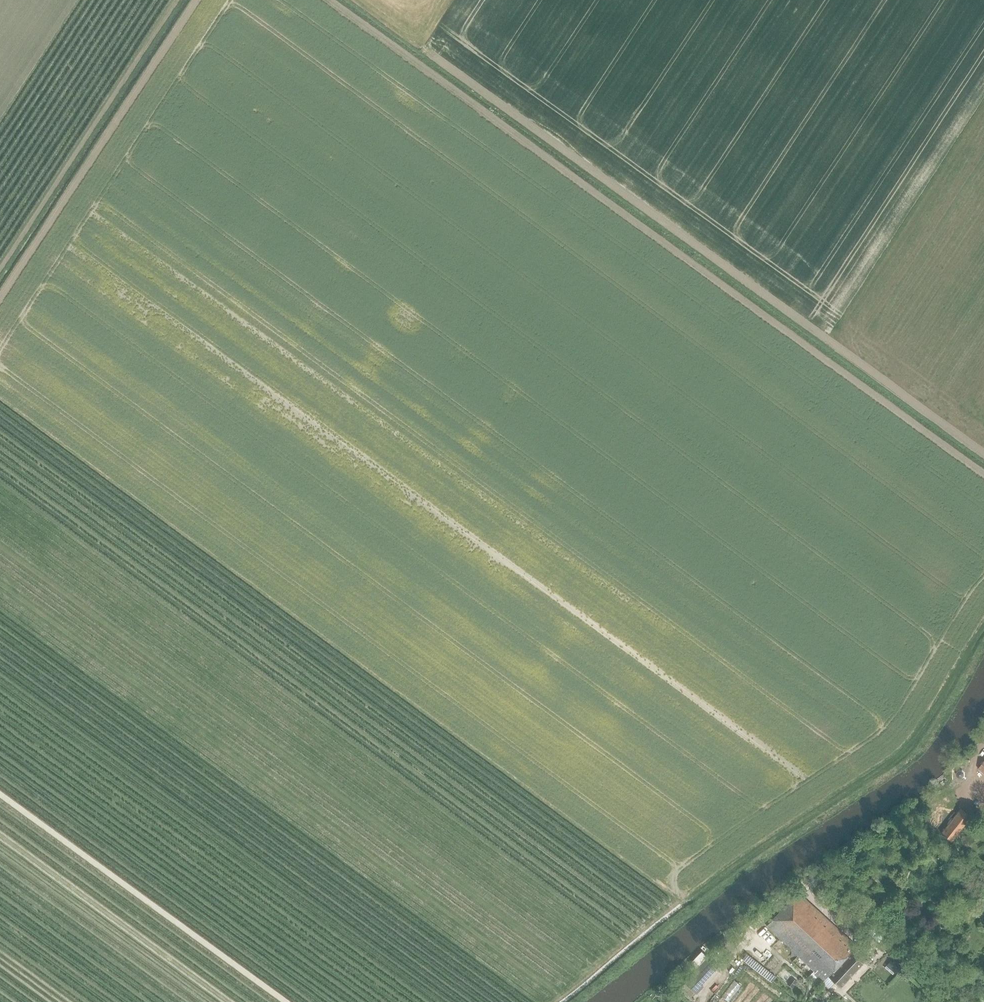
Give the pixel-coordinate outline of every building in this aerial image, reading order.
[(951,841),(970,817),(960,808),(941,833),(951,841)] [(817,970),(825,978),(828,976),(834,982),(840,987),(863,963),(851,951),(856,946),(797,892),(766,925),(815,972),(817,970)] [(898,968),(890,961),(885,967),(892,974),(898,968)] [(815,972),(814,971),(808,977),(817,985),(821,981),(813,974),(815,972)] [(825,978),(822,982),(828,988),(834,982),(828,976),(825,978)] [(787,984),(792,988),(797,982),(791,977),(787,984)] [(669,985),(664,991),(677,1001),(682,995),(669,985)]
